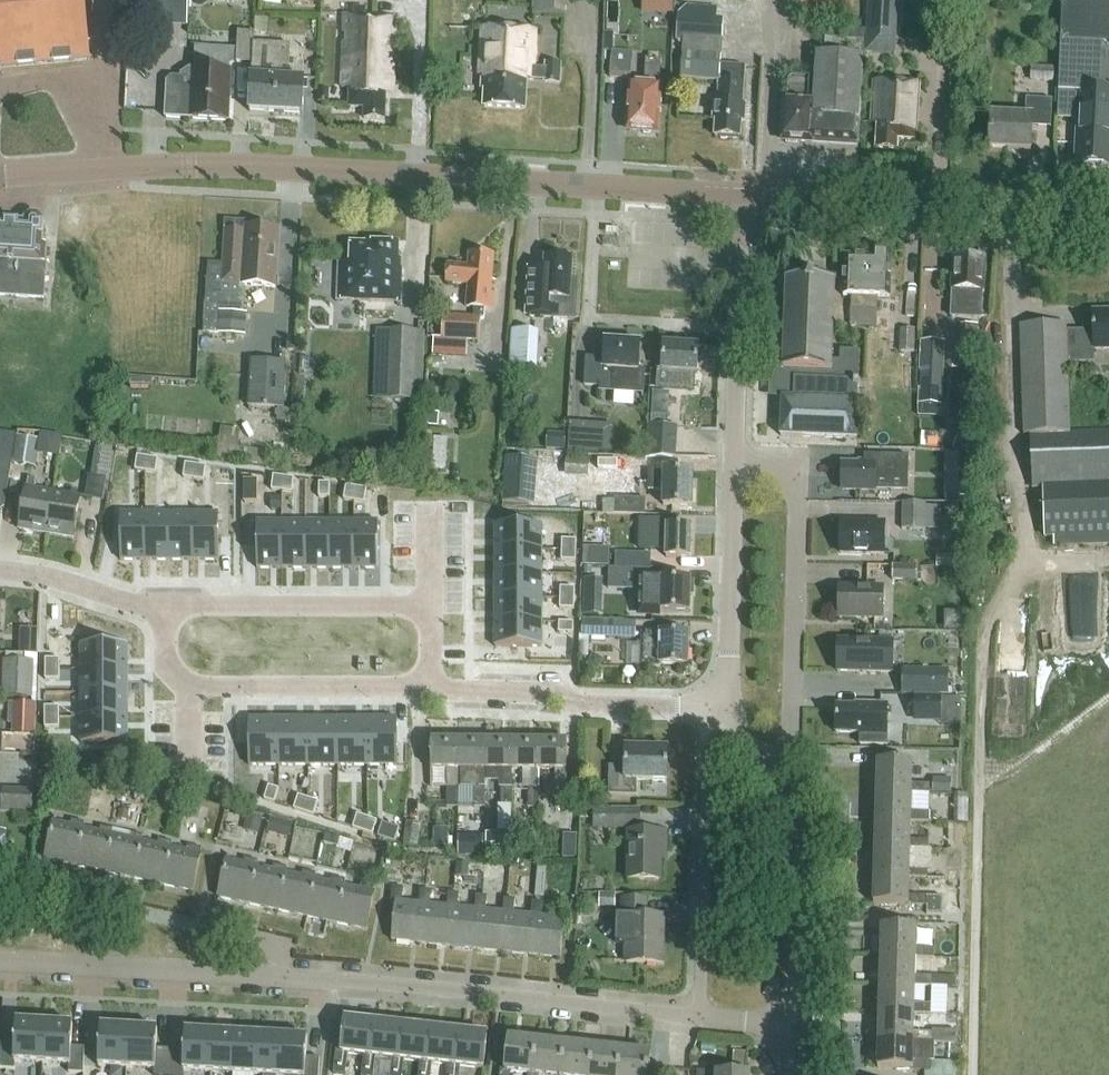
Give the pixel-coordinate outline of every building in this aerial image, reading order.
[(90,57),(85,0),(0,0),(0,65),(90,57)] [(188,26),(189,0),(147,0),(146,23),(188,26)] [(454,23),(471,25),(474,0),(457,0),(454,23)] [(533,11),(566,12),(566,0),(533,0),(533,11)] [(802,17),(853,18),(854,0),(802,0),(802,17)] [(865,53),(895,54),(898,0),(868,0),(865,53)] [(348,88),(348,107),(365,107),(365,117),(384,118),(384,94),(393,94),(395,20),(373,19),(373,15),(342,14),(341,88),(348,88)] [(267,18),(256,17),(256,32),(267,32),(267,18)] [(745,68),(720,66),(723,19),(679,17),(678,37),(685,38),(683,78),(718,80),(717,104),(713,104),(712,120),(715,121),(714,136),(719,136),(721,139),(725,139),(727,137),(740,137),(741,122),(744,122),(745,106),(743,105),(744,81),(745,68)] [(863,54),(865,30),(827,27),(825,51),(863,54)] [(536,31),(483,28),(480,74),(483,75),(482,87),(486,88),(485,106),(525,108),(526,79),(545,80),(545,82),(560,82),(561,63),(546,62),(546,69),(534,68),(536,31)] [(229,62),(240,62),(242,30),(237,30),(237,48),(194,47),(193,78),(171,76),(166,81),(164,115),(226,118),(229,62)] [(242,30),(240,62),(252,63),(251,76),(249,111),(302,114),(303,79),(287,78),(289,45),(253,43),(254,31),(242,30)] [(985,51),(986,39),(966,37),(965,49),(985,51)] [(1102,44),(1070,42),(1061,42),(1057,119),(1079,120),(1079,129),(1077,162),(1081,162),(1083,167),(1089,167),(1092,163),(1096,163),(1098,167),(1104,168),(1107,164),(1108,164),(1108,55),(1102,44)] [(632,51),(611,51),(610,79),(631,79),(632,51)] [(858,142),(863,57),(816,54),(813,105),(806,104),(808,79),(792,78),(788,82),(786,103),(784,103),(782,141),(786,141),(785,144),(797,145),(797,142),(812,143),(812,139),(858,142)] [(660,61),(658,61),(648,60),(646,86),(631,85),(630,96),(627,96),(627,111),(629,111),(628,129),(639,130),(643,134),(649,134),(652,131),(656,131),(657,113),(660,113),(661,98),(658,98),(660,61)] [(1031,65),(1030,81),(1054,82),(1055,66),(1031,65)] [(916,140),(919,84),(873,81),(871,123),(878,123),(877,147),(897,148),(898,139),(916,140)] [(328,103),(329,89),(319,89),(318,103),(328,103)] [(1050,127),(1052,100),(1026,98),(1025,117),(991,115),(989,147),(1030,149),(1031,126),(1050,127)] [(47,244),(43,244),(44,221),(38,215),(32,214),(25,219),(25,222),(0,220),(0,295),(44,297),(47,244)] [(205,302),(203,332),(208,332),(246,334),(247,312),(243,312),(244,285),(276,287),(279,228),(246,227),(247,223),(226,222),(224,265),(211,264),(208,264),(207,278),(206,302),(205,302)] [(337,299),(361,300),(400,301),(401,266),(397,266),(398,243),(366,242),(366,243),(350,242),(350,262),(338,262),(337,299)] [(877,327),(878,297),(890,298),(892,254),(888,254),(884,250),(879,250),(875,254),(871,254),(871,258),(844,257),(842,296),(851,296),(850,326),(877,327)] [(467,305),(474,306),(473,316),(446,314),(444,338),(478,340),(480,317),(484,318),(484,307),(493,308),(495,283),(492,282),(494,255),(475,254),(474,267),(448,264),(447,282),(469,285),(467,305)] [(980,319),(982,291),(984,291),(985,276),(982,275),(983,258),(971,257),(971,255),(960,254),(960,257),(955,257),(954,276),(952,276),(951,290),(953,290),(951,317),(980,319)] [(570,300),(572,260),(546,258),(545,270),(531,269),(525,269),(522,316),(529,316),(542,317),(553,318),(556,318),(557,308),(553,308),(548,308),(548,298),(570,300)] [(783,369),(769,368),(768,399),(782,399),(781,436),(856,439),(858,401),(857,401),(859,352),(841,351),(840,361),(832,361),(834,282),(787,279),(783,369)] [(1108,545),(1108,431),(1069,433),(1066,363),(1093,362),(1093,350),(1108,349),(1108,312),(1092,313),(1092,331),(1065,331),(1065,324),(1019,325),(1023,434),(1031,434),(1033,487),(1042,487),(1042,502),(1044,539),(1054,538),(1054,547),(1108,545)] [(977,325),(961,324),(960,348),(977,348),(977,325)] [(425,331),(376,329),(374,399),(423,400),(425,331)] [(915,329),(900,329),(900,351),(915,351),(915,329)] [(540,332),(511,330),(509,366),(537,368),(540,332)] [(467,340),(434,338),(433,349),(466,352),(467,340)] [(920,401),(945,401),(946,339),(921,339),(920,401)] [(586,358),(585,386),(643,389),(644,371),(638,371),(640,342),(606,340),(605,359),(586,358)] [(696,374),(697,348),(663,345),(662,373),(663,373),(663,389),(675,390),(682,373),(696,374)] [(284,407),(286,362),(251,360),(249,406),(275,407),(284,407)] [(151,378),(131,378),(130,390),(150,391),(151,378)] [(652,396),(651,416),(669,418),(670,397),(652,396)] [(584,426),(570,425),(568,453),(582,454),(584,426)] [(650,425),(649,457),(673,459),(675,426),(650,425)] [(585,426),(584,454),(600,454),(602,427),(585,426)] [(618,428),(602,427),(600,454),(617,455),(618,428)] [(238,447),(240,430),(220,428),(216,459),(262,464),(264,450),(238,447)] [(952,448),(965,454),(973,439),(960,432),(952,448)] [(435,435),(434,466),(448,466),(450,436),(435,435)] [(40,439),(16,436),(13,463),(36,466),(40,439)] [(547,448),(567,448),(567,437),(547,437),(547,448)] [(84,497),(103,500),(112,448),(93,445),(84,497)] [(137,451),(137,465),(147,465),(147,451),(137,451)] [(147,451),(147,465),(157,465),(157,451),(147,451)] [(970,456),(950,455),(949,497),(969,497),(970,456)] [(909,458),(866,456),(866,465),(843,464),(843,489),(875,489),(875,479),(908,480),(909,458)] [(502,502),(534,504),(537,460),(506,457),(502,502)] [(589,458),(567,457),(565,476),(588,477),(589,458)] [(13,460),(0,458),(0,495),(7,497),(13,460)] [(185,464),(185,478),(195,478),(195,464),(185,464)] [(195,464),(195,478),(205,478),(205,464),(195,464)] [(692,505),(693,472),(665,471),(665,472),(650,472),(650,489),(664,489),(664,505),(692,505)] [(272,474),(272,488),(282,488),(282,474),(272,474)] [(282,474),(282,488),(293,488),(293,474),(282,474)] [(48,534),(56,492),(35,489),(37,479),(29,478),(20,529),(48,534)] [(321,478),(321,492),(331,492),(331,478),(321,478)] [(345,478),(345,492),(355,492),(355,478),(345,478)] [(355,478),(355,492),(365,492),(365,478),(355,478)] [(48,534),(74,538),(82,497),(56,492),(48,534)] [(645,515),(646,499),(614,498),(614,500),(603,500),(603,514),(645,515)] [(927,502),(902,501),(902,529),(940,530),(941,506),(926,506),(927,502)] [(122,509),(122,556),(147,556),(147,509),(122,509)] [(147,509),(147,556),(171,556),(171,509),(147,509)] [(171,509),(171,556),(195,556),(195,509),(171,509)] [(195,509),(195,556),(220,556),(220,509),(195,509)] [(258,516),(258,563),(282,563),(282,516),(258,516)] [(282,516),(282,563),(306,563),(306,516),(282,516)] [(306,516),(306,563),(330,563),(330,516),(306,516)] [(330,516),(330,563),(354,563),(354,516),(330,516)] [(354,516),(354,563),(379,563),(379,516),(354,516)] [(640,520),(640,549),(667,549),(667,557),(691,557),(691,527),(670,527),(670,521),(640,520)] [(885,553),(885,523),(842,522),(842,552),(885,553)] [(496,526),(495,551),(542,552),(543,527),(496,526)] [(567,542),(567,552),(580,553),(581,543),(567,542)] [(610,548),(587,547),(586,565),(609,566),(610,548)] [(495,551),(495,575),(542,576),(542,552),(495,551)] [(567,552),(566,563),(580,563),(580,553),(567,552)] [(651,554),(617,553),(617,567),(609,567),(609,587),(637,588),(636,614),(660,615),(660,611),(690,612),(690,580),(662,579),(663,568),(651,568),(651,554)] [(958,555),(936,555),(936,566),(958,566),(958,555)] [(362,585),(379,589),(384,569),(367,565),(362,585)] [(892,565),(892,580),(917,581),(917,566),(892,565)] [(495,575),(494,599),(541,600),(542,576),(495,575)] [(603,592),(603,579),(584,578),(584,591),(603,592)] [(883,618),(884,587),(840,587),(840,617),(883,618)] [(561,590),(561,600),(575,601),(575,591),(561,590)] [(494,599),(494,623),(540,624),(541,600),(494,599)] [(561,600),(561,611),(575,611),(575,601),(561,600)] [(961,627),(960,610),(945,611),(946,627),(961,627)] [(636,621),(583,620),(582,637),(636,639),(636,621)] [(494,623),(493,648),(540,649),(540,624),(494,623)] [(561,624),(560,635),(574,635),(574,625),(561,624)] [(689,632),(641,632),(640,667),(661,668),(661,664),(688,664),(689,632)] [(839,639),(839,670),(894,672),(894,641),(839,639)] [(83,643),(83,668),(129,669),(130,644),(83,643)] [(50,657),(50,667),(64,667),(64,657),(50,657)] [(35,662),(3,660),(1,696),(33,697),(35,662)] [(50,667),(50,677),(64,678),(64,667),(50,667)] [(83,668),(82,692),(129,693),(129,669),(83,668)] [(949,695),(949,671),(932,670),(903,670),(902,694),(931,695),(949,695)] [(82,692),(82,716),(128,717),(129,693),(82,692)] [(942,697),(914,696),(913,722),(941,723),(942,697)] [(2,732),(1,750),(35,751),(36,728),(37,703),(26,702),(25,719),(22,718),(22,733),(2,732)] [(888,704),(881,704),(867,703),(867,706),(838,706),(837,732),(859,733),(859,745),(888,745),(888,704)] [(41,705),(41,715),(55,715),(55,705),(41,705)] [(41,715),(41,725),(55,726),(55,715),(41,715)] [(82,716),(81,741),(128,741),(128,717),(82,716)] [(248,719),(248,765),(278,765),(278,719),(248,719)] [(278,719),(278,765),(308,765),(308,719),(278,719)] [(308,719),(308,765),(337,765),(337,719),(308,719)] [(337,719),(337,765),(367,765),(367,719),(337,719)] [(367,719),(367,765),(397,765),(397,719),(367,719)] [(459,807),(459,768),(459,740),(433,740),(433,768),(448,768),(448,807),(459,807)] [(486,807),(486,782),(486,740),(459,740),(459,768),(475,769),(475,807),(486,807)] [(513,769),(513,741),(486,740),(486,782),(501,782),(501,808),(513,808),(513,787),(513,769)] [(540,741),(513,741),(513,769),(524,769),(524,787),(529,787),(529,807),(540,807),(540,769),(540,741)] [(557,769),(557,787),(557,807),(568,807),(568,768),(568,741),(540,741),(540,769),(557,769)] [(668,781),(669,749),(627,748),(626,767),(611,767),(610,795),(637,795),(637,780),(668,781)] [(877,791),(912,792),(930,793),(930,784),(912,783),(913,762),(878,761),(877,791)] [(933,779),(934,791),(951,791),(950,778),(933,779)] [(268,785),(268,799),(278,799),(278,785),(268,785)] [(32,811),(33,791),(4,790),(4,810),(32,811)] [(911,810),(912,792),(877,791),(877,819),(911,820),(929,821),(929,812),(911,810)] [(297,808),(308,808),(308,794),(297,794),(297,808)] [(308,808),(318,808),(318,794),(308,794),(308,808)] [(203,806),(188,803),(185,817),(200,820),(203,806)] [(594,827),(614,827),(629,829),(630,879),(662,879),(662,850),(667,850),(667,832),(640,832),(640,810),(594,810),(594,827)] [(876,848),(910,849),(929,849),(929,839),(911,839),(911,820),(877,819),(876,848)] [(75,865),(84,828),(85,823),(73,820),(72,825),(55,821),(47,859),(75,865)] [(356,820),(356,834),(367,834),(366,820),(356,820)] [(367,834),(377,834),(377,820),(366,820),(367,834)] [(421,825),(406,823),(403,846),(417,848),(421,825)] [(101,831),(84,828),(75,865),(106,872),(114,834),(115,829),(102,826),(101,831)] [(449,828),(434,828),(433,850),(448,850),(449,828)] [(486,832),(486,854),(512,855),(513,833),(486,832)] [(114,834),(106,872),(134,878),(143,840),(144,835),(131,833),(130,838),(114,834)] [(159,844),(143,840),(134,878),(163,885),(172,847),(173,842),(160,839),(159,844)] [(172,847),(163,885),(193,891),(201,854),(203,848),(189,845),(188,851),(172,847)] [(910,867),(910,849),(876,848),(875,877),(910,878),(928,878),(928,867),(910,867)] [(249,903),(257,866),(258,861),(245,858),(244,863),(228,859),(219,897),(249,903)] [(470,861),(458,860),(458,871),(470,871),(470,861)] [(9,863),(8,872),(27,876),(29,867),(9,863)] [(274,869),(257,866),(249,903),(279,910),(287,873),(288,867),(275,864),(274,869)] [(484,864),(483,877),(501,879),(503,866),(484,864)] [(303,876),(287,873),(279,910),(308,916),(316,879),(318,873),(304,870),(303,876)] [(332,882),(316,879),(308,916),(337,923),(345,885),(347,880),(333,877),(332,882)] [(910,878),(875,877),(875,903),(927,905),(927,896),(909,895),(910,878)] [(361,889),(345,885),(337,923),(366,929),(375,892),(376,886),(363,883),(361,889)] [(416,942),(420,903),(403,901),(404,887),(394,886),(392,902),(396,903),(393,939),(416,942)] [(422,889),(420,903),(416,942),(444,945),(448,906),(431,904),(432,890),(422,889)] [(448,906),(444,945),(472,948),(476,908),(459,906),(460,894),(449,892),(448,906)] [(599,908),(615,908),(616,893),(599,893),(599,908)] [(477,895),(476,908),(472,948),(500,950),(504,911),(487,909),(488,896),(477,895)] [(504,911),(500,950),(528,953),(532,914),(515,912),(516,899),(506,898),(504,911)] [(618,925),(618,944),(627,944),(627,962),(664,962),(664,916),(647,916),(648,899),(623,898),(622,925),(618,925)] [(533,901),(532,914),(528,953),(562,957),(566,918),(543,915),(544,902),(533,901)] [(917,955),(916,957),(947,958),(948,948),(916,947),(917,928),(883,926),(882,954),(917,955)] [(916,957),(917,955),(882,954),(881,982),(915,983),(915,985),(934,985),(934,976),(916,976),(916,957)] [(881,982),(880,1010),(915,1011),(915,1013),(933,1013),(933,1004),(915,1004),(915,985),(915,983),(881,982)] [(933,1041),(933,1032),(914,1032),(915,1013),(915,1011),(880,1010),(880,1038),(914,1039),(914,1040),(933,1041)] [(337,1052),(335,1072),(346,1073),(348,1053),(366,1055),(371,1056),(375,1021),(346,1018),(343,1052),(337,1052)] [(2,1043),(0,1068),(15,1069),(15,1062),(42,1063),(45,1023),(16,1021),(15,1044),(2,1043)] [(363,1074),(364,1074),(374,1074),(376,1056),(393,1058),(399,1059),(403,1025),(375,1021),(371,1056),(366,1055),(363,1074)] [(45,1023),(42,1063),(69,1065),(69,1072),(83,1073),(85,1048),(72,1047),(73,1024),(45,1023)] [(391,1074),(402,1074),(403,1059),(421,1061),(427,1062),(431,1028),(403,1025),(399,1059),(393,1058),(391,1074)] [(101,1026),(99,1066),(127,1068),(129,1027),(101,1026)] [(127,1068),(154,1069),(154,1074),(169,1074),(170,1050),(156,1049),(157,1029),(129,1027),(127,1068)] [(420,1074),(431,1074),(432,1062),(450,1064),(455,1065),(459,1031),(431,1028),(427,1062),(421,1061),(420,1074)] [(169,1074),(184,1074),(184,1071),(211,1073),(213,1032),(185,1031),(184,1051),(170,1050),(169,1074)] [(449,1074),(459,1074),(460,1066),(483,1068),(487,1034),(459,1031),(455,1065),(450,1064),(449,1074)] [(213,1032),(211,1073),(233,1074),(235,1033),(213,1032)] [(235,1033),(233,1074),(255,1074),(257,1035),(235,1033)] [(255,1074),(257,1074),(277,1074),(279,1036),(257,1035),(255,1074)] [(277,1074),(319,1074),(320,1058),(306,1057),(307,1037),(279,1036),(277,1074)] [(500,1074),(511,1074),(511,1071),(529,1073),(535,1074),(539,1040),(510,1037),(507,1069),(501,1069),(500,1074)] [(913,1060),(914,1040),(914,1039),(880,1038),(879,1068),(931,1069),(931,1060),(913,1060)] [(529,1074),(539,1074),(544,1074),(563,1074),(567,1043),(539,1040),(535,1074),(529,1073),(529,1074)] [(595,1046),(567,1043),(563,1074),(592,1074),(595,1046)] [(623,1049),(595,1046),(592,1074),(620,1074),(623,1049)] [(651,1052),(623,1049),(620,1074),(649,1074),(651,1052)]
